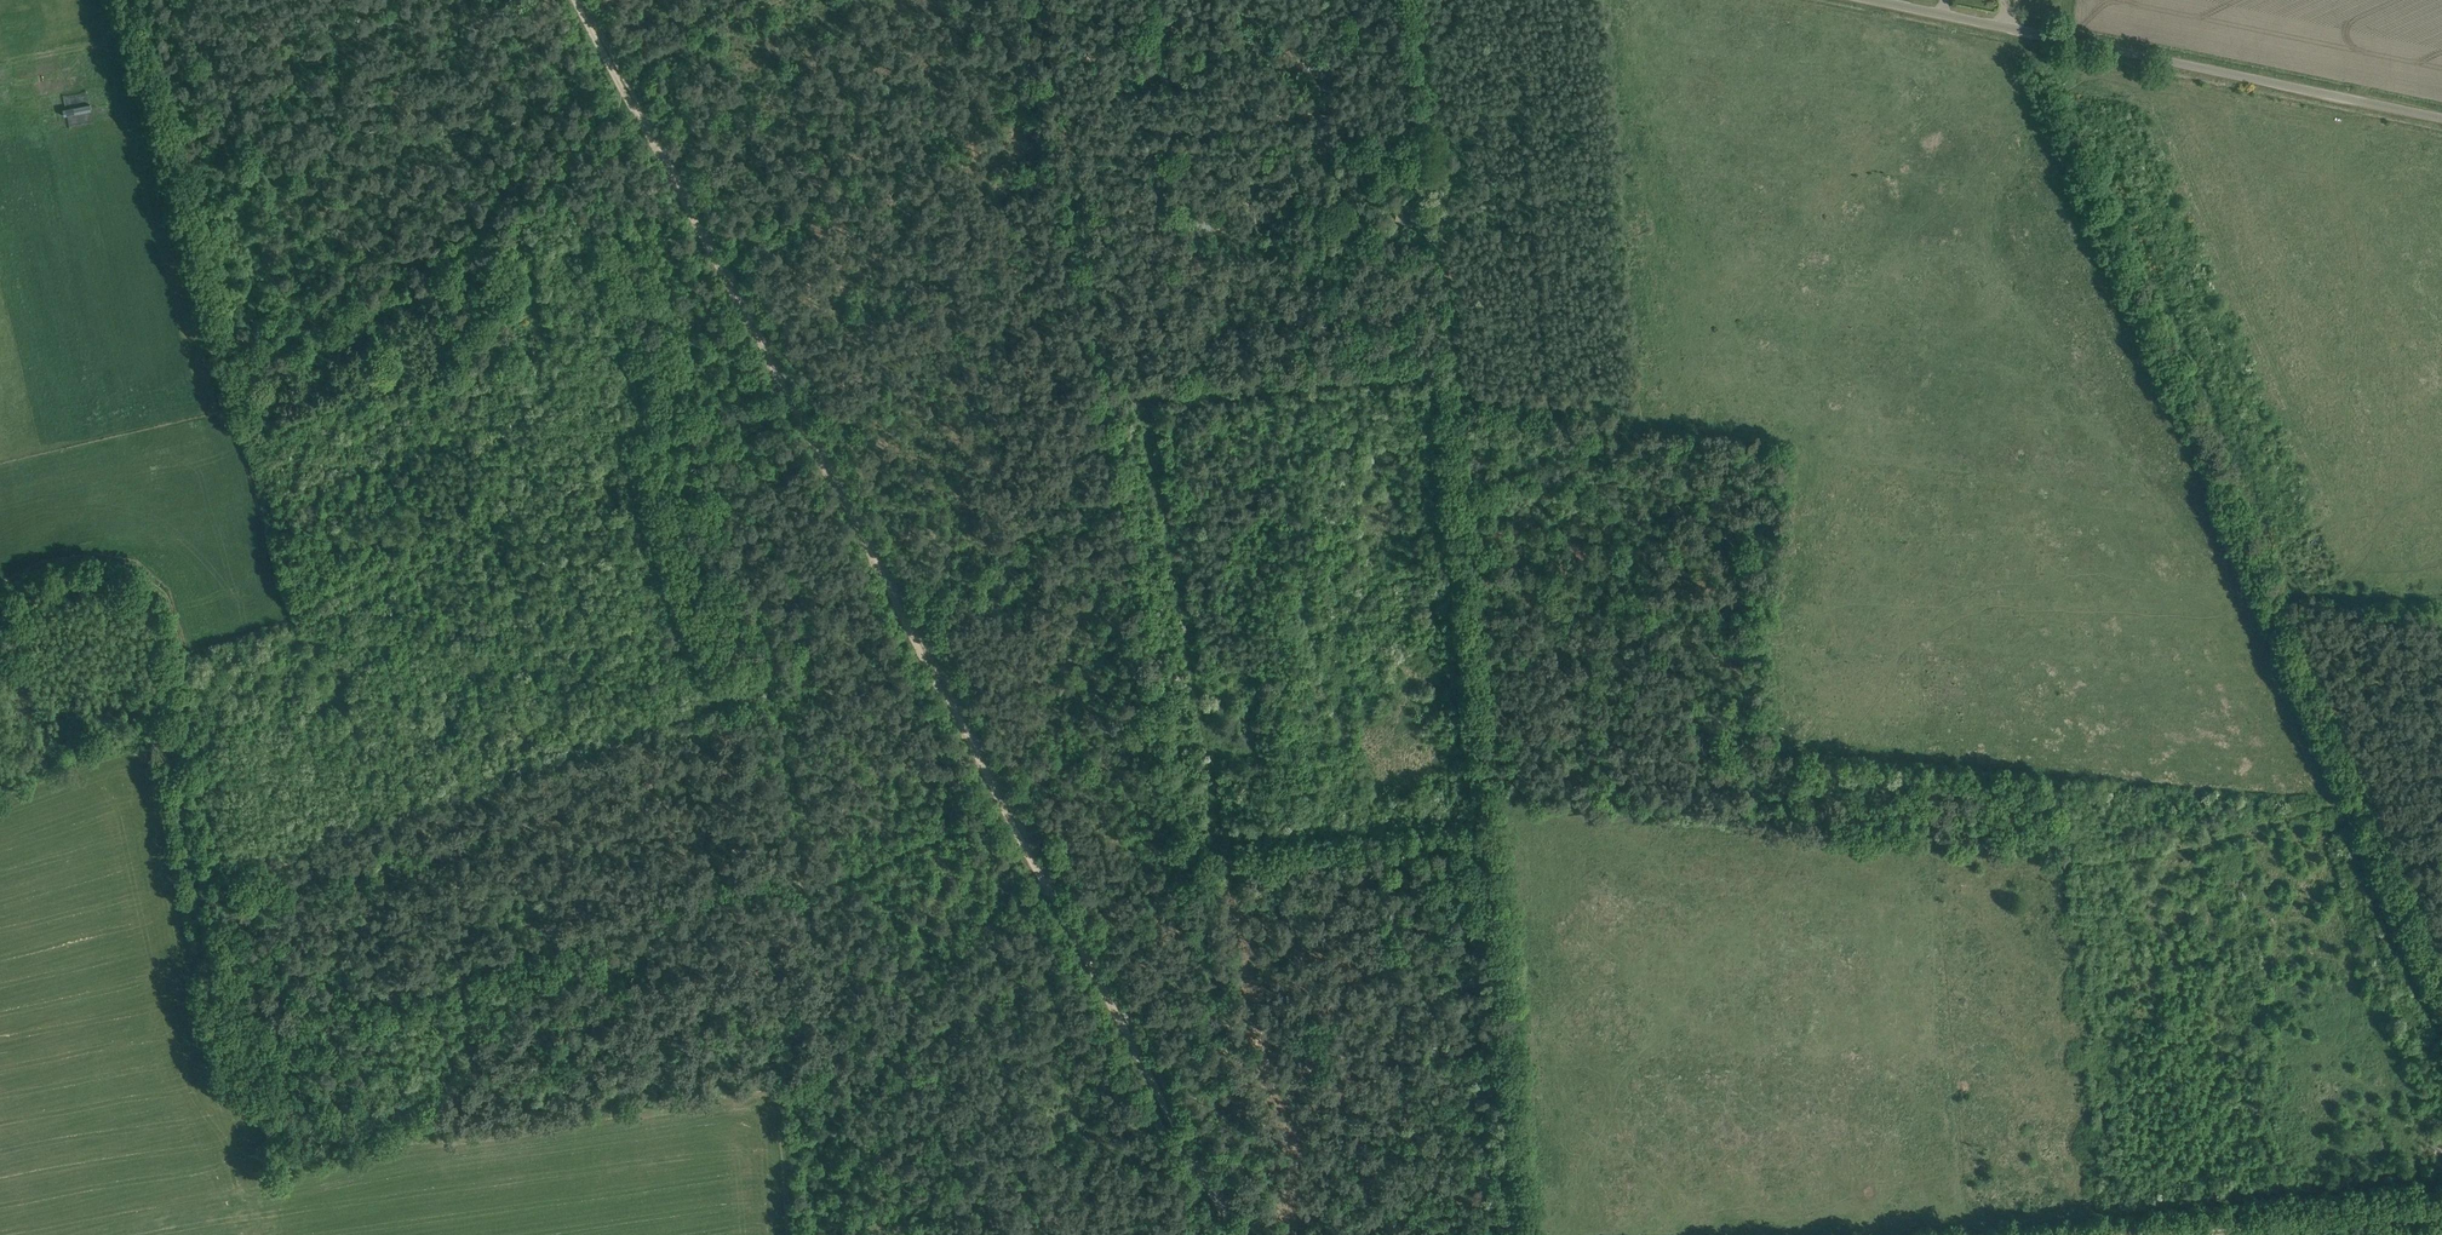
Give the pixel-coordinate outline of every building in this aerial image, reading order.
[(1238,17),(1254,16),(1253,6),(1237,7),(1238,17)] [(1179,15),(1151,16),(1152,23),(1164,23),(1165,28),(1172,28),(1172,23),(1179,23),(1179,15)] [(1303,41),(1302,35),(1287,37),(1289,44),(1303,41)] [(1313,60),(1313,68),(1333,69),(1333,61),(1313,60)] [(1330,215),(1326,209),(1315,217),(1319,223),(1330,215)]
